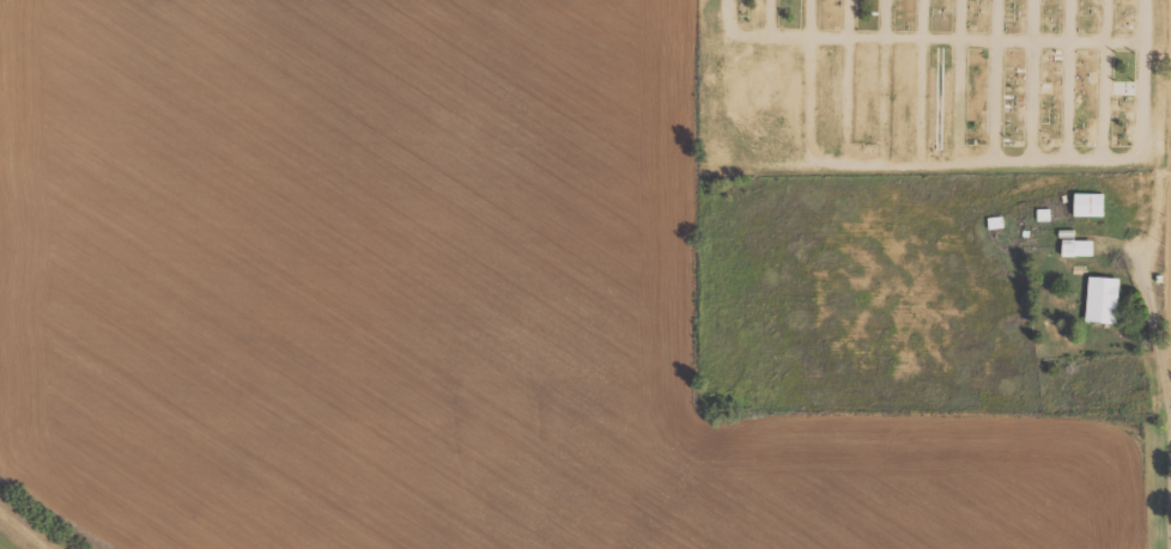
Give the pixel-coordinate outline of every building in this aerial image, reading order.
[(1075,216),(1104,216),(1105,194),(1076,193),(1075,216)] [(1038,220),(1052,220),(1051,208),(1038,209),(1038,220)] [(1063,256),(1095,255),(1094,239),(1063,240),(1063,256)] [(1087,322),(1119,322),(1119,277),(1088,276),(1087,322)]
